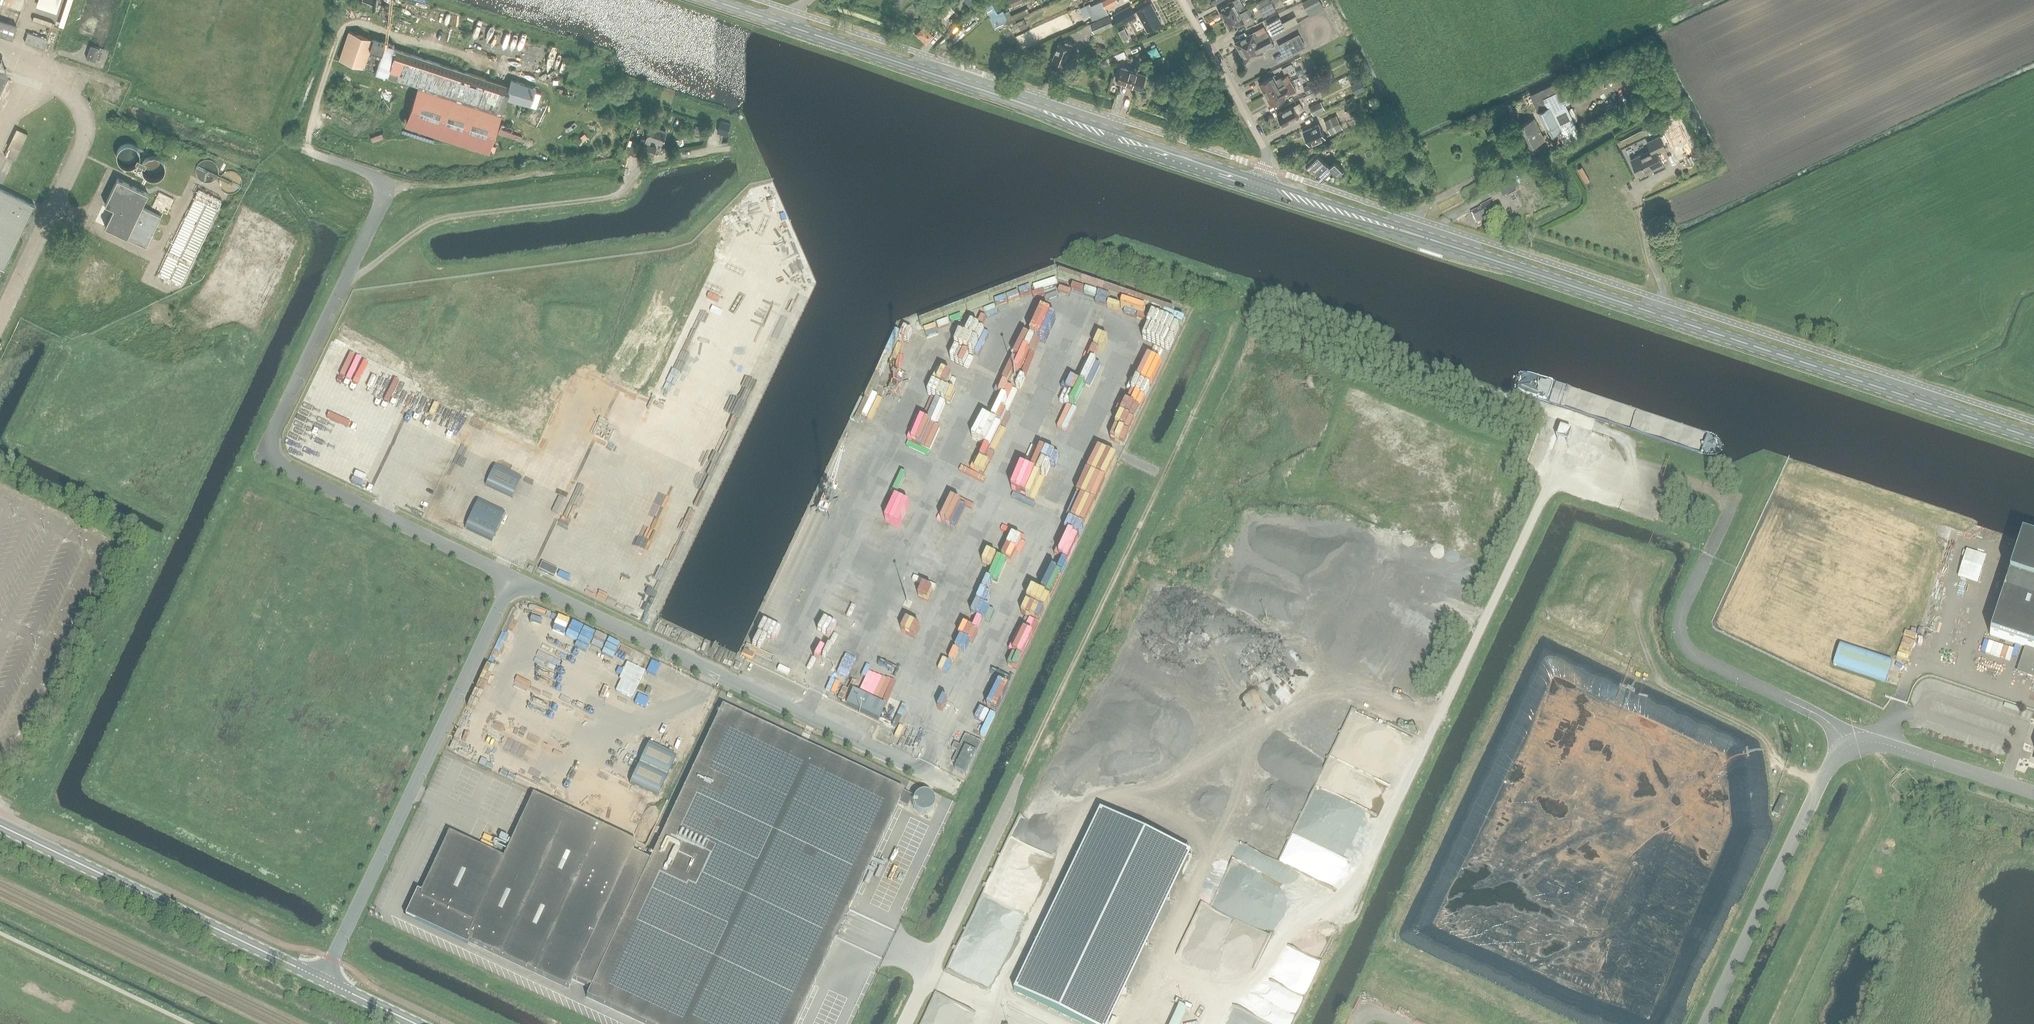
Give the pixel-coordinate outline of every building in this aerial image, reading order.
[(18,34),(20,23),(25,0),(0,0),(0,3),(16,6),(12,19),(0,16),(0,30),(18,34)] [(59,11),(63,0),(40,0),(39,5),(59,11)] [(1102,1),(1091,6),(1089,4),(1067,13),(1069,16),(1087,8),(1093,21),(1097,19),(1109,13),(1106,8),(1118,2),(1117,0),(1103,0),(1102,1)] [(1224,19),(1239,12),(1238,10),(1244,6),(1240,0),(1234,3),(1233,1),(1218,9),(1219,10),(1218,11),(1220,15),(1221,14),(1224,19)] [(1271,2),(1270,0),(1264,0),(1256,4),(1263,17),(1275,10),(1271,2)] [(1321,3),(1319,0),(1307,0),(1303,2),(1307,11),(1321,3)] [(990,1),(983,5),(991,18),(989,19),(995,30),(1008,23),(1030,13),(1028,8),(1011,16),(1009,11),(1004,13),(1003,11),(998,14),(990,1)] [(943,7),(939,2),(933,8),(937,13),(943,7)] [(1151,3),(1137,11),(1147,31),(1162,23),(1151,3)] [(1130,6),(1113,15),(1118,26),(1127,21),(1125,17),(1134,13),(1130,6)] [(1243,20),(1249,17),(1254,14),(1250,8),(1240,14),(1239,12),(1224,19),(1227,25),(1226,25),(1228,29),(1229,29),(1230,30),(1244,23),(1243,20)] [(955,11),(948,18),(951,21),(959,14),(955,11)] [(1090,23),(1094,33),(1114,25),(1109,15),(1090,23)] [(1267,24),(1270,30),(1271,32),(1273,33),(1284,27),(1279,18),(1267,24)] [(1024,19),(1013,24),(1017,32),(1028,28),(1024,19)] [(915,31),(927,42),(936,32),(934,31),(936,29),(934,27),(932,29),(924,22),(915,31)] [(31,30),(27,40),(47,47),(51,37),(31,30)] [(530,106),(536,107),(540,93),(535,92),(536,87),(511,79),(509,85),(396,49),(397,47),(348,31),(338,60),(417,86),(404,125),(488,152),(505,99),(530,106)] [(1248,49),(1270,37),(1267,32),(1266,31),(1257,35),(1256,32),(1253,34),(1250,35),(1250,34),(1246,36),(1247,37),(1243,39),(1240,40),(1236,43),(1240,50),(1247,47),(1248,49)] [(1294,52),(1305,46),(1299,35),(1288,41),(1279,45),(1284,56),(1294,52)] [(1248,49),(1241,52),(1246,62),(1257,56),(1258,57),(1261,55),(1261,54),(1263,53),(1263,52),(1274,46),(1270,37),(1248,49)] [(1073,43),(1066,41),(1064,45),(1059,43),(1053,59),(1065,63),(1073,43)] [(87,60),(95,63),(100,49),(92,47),(87,60)] [(1125,51),(1114,55),(1116,61),(1127,57),(1125,51)] [(1282,68),(1284,73),(1294,69),(1292,64),(1282,68)] [(1129,86),(1134,70),(1122,66),(1117,82),(1129,86)] [(1134,70),(1129,86),(1141,90),(1146,74),(1134,70)] [(1353,73),(1347,76),(1350,82),(1355,79),(1353,73)] [(1265,95),(1290,81),(1287,75),(1280,79),(1280,80),(1276,82),(1273,76),(1259,83),(1265,95)] [(1323,78),(1303,87),(1307,94),(1326,84),(1323,78)] [(1290,81),(1265,95),(1271,106),(1285,98),(1296,92),(1290,81)] [(1361,81),(1352,86),(1355,93),(1365,88),(1361,81)] [(1549,137),(1574,124),(1558,91),(1544,98),(1548,107),(1537,112),(1549,137)] [(1325,109),(1321,102),(1309,108),(1313,115),(1325,109)] [(1297,120),(1297,119),(1299,117),(1297,113),(1303,110),(1300,103),(1293,107),(1293,106),(1277,115),(1283,126),(1293,121),(1293,122),(1297,120)] [(1693,146),(1678,114),(1660,123),(1676,155),(1693,146)] [(1336,116),(1324,121),(1331,134),(1343,129),(1336,116)] [(1543,134),(1542,132),(1541,132),(1534,119),(1517,127),(1527,148),(1544,140),(1542,135),(1543,134)] [(727,135),(731,123),(721,120),(718,132),(727,135)] [(1325,137),(1319,123),(1303,130),(1310,144),(1325,137)] [(642,152),(653,155),(656,147),(650,145),(651,140),(662,143),(666,131),(650,126),(646,138),(647,138),(642,152)] [(20,127),(8,153),(19,158),(31,132),(20,127)] [(522,141),(525,134),(505,127),(502,134),(522,141)] [(1385,133),(1393,150),(1401,146),(1392,130),(1385,133)] [(1666,149),(1660,136),(1647,142),(1651,150),(1631,160),(1639,176),(1663,164),(1657,153),(1666,149)] [(143,163),(144,149),(138,149),(139,144),(124,142),(122,162),(143,163)] [(632,142),(628,153),(638,156),(642,145),(632,142)] [(1314,172),(1325,162),(1317,154),(1306,164),(1307,165),(1307,167),(1309,169),(1310,169),(1314,172)] [(147,176),(166,175),(165,157),(146,157),(147,176)] [(1321,180),(1322,180),(1332,171),(1337,177),(1344,170),(1335,161),(1330,166),(1327,164),(1325,162),(1314,172),(1317,176),(1317,178),(1318,179),(1320,180),(1321,180)] [(109,202),(118,206),(110,226),(152,244),(165,213),(148,206),(154,190),(120,176),(109,202)] [(1499,188),(1504,198),(1516,191),(1511,182),(1499,188)] [(185,286),(222,196),(199,186),(161,276),(185,286)] [(1499,216),(1492,202),(1481,207),(1482,209),(1472,214),(1477,225),(1487,220),(1488,221),(1499,216)] [(1070,262),(1061,289),(1089,299),(1095,283),(1123,293),(1127,282),(1070,262)] [(1132,286),(1120,324),(1144,331),(1146,325),(1154,327),(1164,296),(1132,286)] [(1163,379),(1195,311),(1189,309),(1168,354),(1162,351),(1151,374),(1163,379)] [(1080,393),(1107,406),(1120,378),(1092,365),(1080,393)] [(946,396),(934,391),(924,416),(929,418),(924,429),(934,433),(930,442),(941,446),(950,424),(956,427),(966,403),(959,400),(968,378),(956,373),(946,396)] [(1125,440),(1135,443),(1143,418),(1148,419),(1152,407),(1153,407),(1161,383),(1146,378),(1125,440)] [(983,500),(999,450),(994,448),(1002,422),(1018,427),(1025,403),(1005,397),(998,422),(985,418),(978,442),(986,445),(980,464),(987,467),(987,470),(980,468),(972,496),(983,500)] [(1013,518),(1037,525),(1052,474),(1061,476),(1068,452),(1067,452),(1074,427),(1057,423),(1049,451),(1045,450),(1044,455),(1040,454),(1039,458),(1044,459),(1042,465),(1029,461),(1021,490),(1026,491),(1024,498),(1019,496),(1013,518)] [(920,469),(929,445),(917,441),(909,465),(920,469)] [(698,465),(704,454),(693,448),(687,460),(698,465)] [(1026,624),(1049,634),(1110,491),(1112,492),(1122,468),(1118,466),(1121,458),(1116,456),(1112,467),(1105,464),(1095,486),(1099,488),(1069,559),(1059,554),(1049,579),(1046,577),(1026,624)] [(478,500),(465,527),(492,540),(505,513),(478,500)] [(917,567),(909,588),(926,595),(935,570),(945,574),(962,527),(947,522),(929,571),(917,567)] [(2021,540),(1990,636),(2024,647),(2016,673),(2033,679),(2033,544),(2021,540)] [(1962,575),(1985,582),(1993,554),(1970,547),(1962,575)] [(995,590),(1004,594),(1020,556),(1001,548),(980,594),(991,599),(995,590)] [(554,577),(557,569),(542,562),(538,570),(554,577)] [(933,670),(957,678),(972,635),(981,638),(985,626),(989,627),(997,603),(982,598),(979,608),(983,609),(981,615),(969,611),(949,670),(935,665),(933,670)] [(1908,636),(1901,655),(1910,658),(1917,639),(1908,636)] [(1892,660),(1840,644),(1833,665),(1885,682),(1892,660)] [(857,660),(849,683),(882,695),(890,672),(857,660)] [(621,680),(616,691),(632,699),(645,671),(627,663),(619,679),(621,680)] [(852,691),(845,704),(879,720),(885,707),(852,691)] [(405,917),(467,946),(468,942),(568,988),(573,979),(591,988),(587,997),(645,1023),(795,1023),(903,791),(722,707),(650,861),(632,853),(636,843),(533,795),(503,858),(449,833),(420,893),(417,891),(405,917)] [(966,776),(969,771),(982,743),(965,735),(960,746),(955,743),(952,749),(957,751),(952,763),(958,765),(955,771),(966,776)] [(657,797),(676,758),(648,745),(630,784),(657,797)] [(936,792),(922,799),(928,812),(942,805),(936,792)] [(1786,795),(1780,809),(1784,811),(1790,797),(1786,795)] [(1016,995),(1078,1023),(1115,1023),(1193,857),(1101,814),(1016,995)] [(1191,1006),(1180,1001),(1171,1023),(1184,1023),(1191,1006)]
